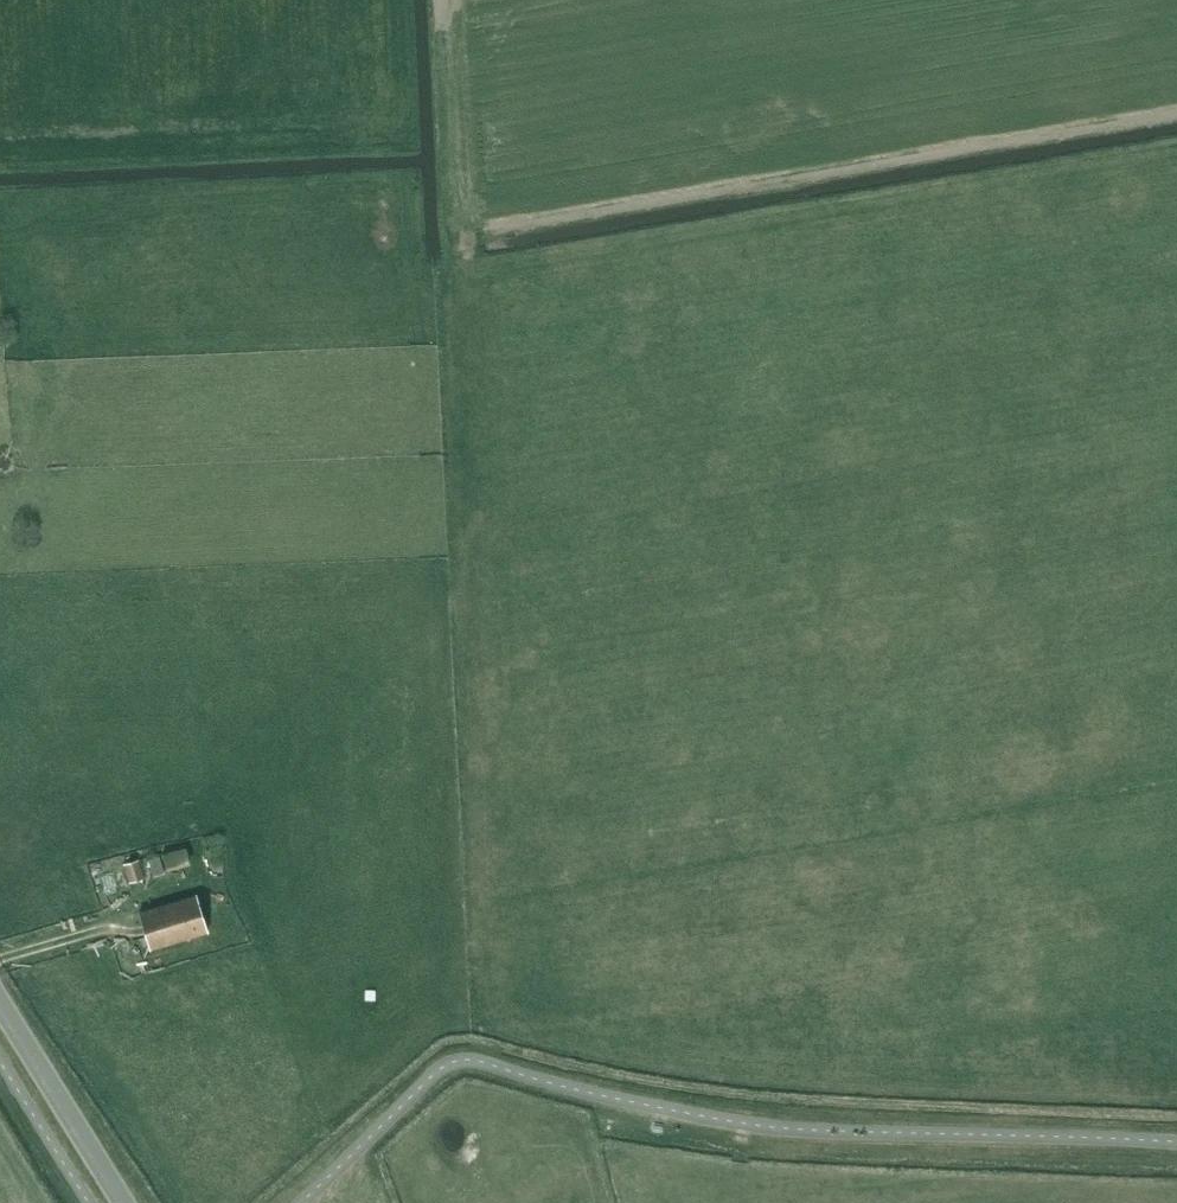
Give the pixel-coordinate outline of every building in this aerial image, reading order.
[(175,858),(181,873),(201,865),(194,850),(175,858)] [(140,860),(125,865),(130,883),(146,879),(140,860)] [(196,895),(139,912),(150,949),(207,932),(196,895)]
